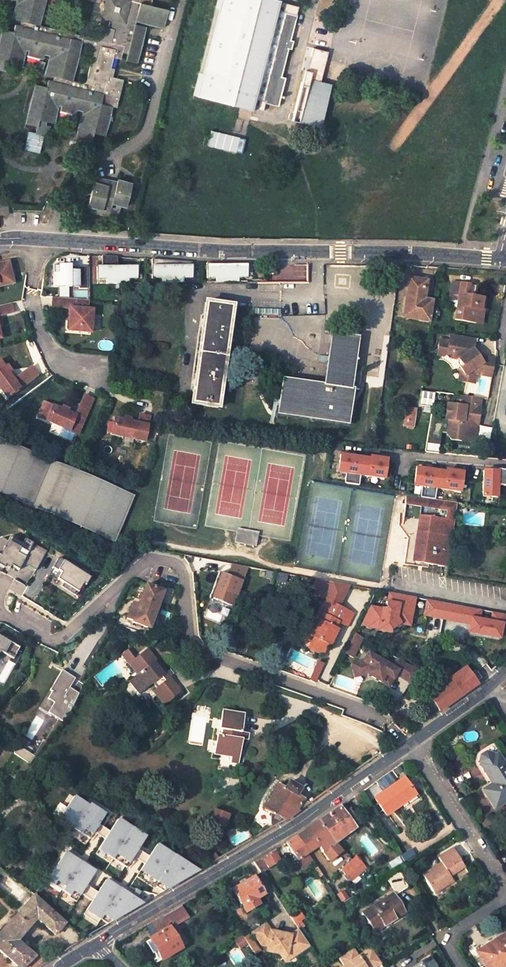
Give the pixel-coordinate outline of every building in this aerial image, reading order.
[(24,50),(27,51),(43,55),(48,56),(44,75),(51,76),(55,77),(53,82),(49,81),(45,80),(44,87),(33,85),(24,124),(35,127),(37,120),(44,122),(52,124),(56,105),(59,105),(75,109),(80,110),(74,139),(89,142),(91,134),(103,136),(110,107),(115,108),(122,80),(109,77),(106,76),(108,68),(110,58),(118,60),(120,53),(125,55),(130,56),(130,59),(131,60),(133,61),(134,62),(141,33),(130,30),(132,24),(133,21),(160,28),(164,10),(148,6),(149,0),(101,0),(103,0),(98,17),(106,19),(104,27),(99,26),(99,27),(95,40),(80,36),(35,25),(41,0),(10,0),(15,1),(11,19),(18,21),(22,22),(21,27),(17,26),(13,25),(11,31),(1,29),(0,32),(0,71),(2,72),(4,65),(20,69),(24,50)] [(194,94),(254,110),(256,100),(266,102),(266,105),(279,108),(281,99),(284,99),(285,96),(282,96),(286,78),(282,77),(279,77),(281,72),(283,73),(288,50),(291,51),(294,42),(290,41),(288,40),(290,32),(292,33),(297,16),(279,12),(281,2),(272,0),(218,0),(194,94)] [(98,17),(96,27),(99,27),(99,26),(104,27),(106,19),(98,17)] [(143,27),(132,24),(130,30),(141,33),(143,27)] [(328,52),(313,48),(311,57),(307,71),(305,70),(292,120),(320,127),(331,84),(320,81),(328,52)] [(43,55),(27,51),(26,55),(42,59),(43,55)] [(125,55),(123,62),(133,64),(134,62),(133,61),(131,60),(130,59),(130,56),(125,55)] [(58,110),(74,115),(75,109),(59,105),(58,110)] [(38,154),(42,136),(45,136),(48,126),(43,125),(44,122),(37,120),(35,127),(34,133),(27,132),(23,150),(38,154)] [(240,138),(212,131),(208,146),(236,152),(240,138)] [(114,183),(96,178),(95,183),(91,183),(86,206),(90,207),(89,211),(97,213),(98,209),(101,210),(102,206),(109,208),(109,204),(119,206),(124,208),(130,184),(115,181),(114,183)] [(108,211),(117,214),(119,206),(109,204),(109,208),(102,206),(101,210),(98,209),(97,213),(107,216),(108,211)] [(138,279),(138,266),(118,266),(118,257),(103,256),(103,266),(98,266),(98,284),(130,284),(130,279),(138,279)] [(193,278),(193,262),(184,261),(156,259),(153,259),(153,279),(162,279),(162,284),(185,283),(185,278),(193,278)] [(13,283),(8,262),(0,263),(0,286),(13,283)] [(88,288),(88,266),(71,266),(71,263),(59,263),(59,272),(54,272),(54,286),(60,286),(60,297),(69,298),(69,286),(80,286),(80,288),(88,288)] [(249,278),(248,264),(240,264),(224,264),(213,263),(208,263),(209,279),(217,279),(217,283),(240,283),(239,278),(249,278)] [(308,283),(308,265),(279,265),(278,283),(308,283)] [(426,281),(408,279),(402,318),(429,321),(432,301),(424,300),(426,281)] [(458,301),(457,308),(456,319),(476,323),(479,310),(481,310),(484,298),(476,297),(468,296),(470,285),(453,282),(450,299),(458,301)] [(476,297),(477,286),(470,285),(468,296),(476,297)] [(64,308),(65,297),(51,297),(51,307),(64,308)] [(89,299),(65,297),(64,308),(63,320),(69,321),(68,330),(91,332),(93,310),(89,309),(89,299)] [(482,324),(486,299),(484,298),(481,310),(479,310),(476,323),(482,324)] [(450,299),(449,307),(457,308),(458,301),(450,299)] [(232,306),(205,302),(202,328),(195,378),(191,404),(218,408),(221,388),(224,388),(226,374),(223,374),(227,340),(231,341),(232,327),(229,326),(232,306)] [(12,303),(0,305),(0,315),(14,312),(12,303)] [(357,337),(331,333),(324,385),(282,379),(277,414),(347,424),(352,389),(358,389),(360,375),(352,374),(357,337)] [(459,359),(462,366),(460,368),(465,374),(464,381),(474,383),(475,373),(492,376),(495,359),(479,356),(473,349),(475,340),(450,335),(449,341),(440,340),(437,355),(443,356),(446,354),(452,355),(451,358),(459,359)] [(6,398),(27,383),(21,374),(13,379),(8,373),(11,371),(7,366),(4,367),(0,361),(0,390),(6,398)] [(21,374),(27,383),(38,375),(31,366),(21,374)] [(431,407),(434,392),(421,391),(418,405),(431,407)] [(93,399),(84,394),(79,407),(88,411),(93,399)] [(447,404),(445,419),(449,420),(447,434),(452,439),(462,440),(467,436),(476,438),(481,398),(458,395),(457,405),(447,404)] [(78,435),(88,411),(79,407),(75,415),(67,412),(68,409),(62,406),(61,409),(51,405),(51,406),(43,402),(37,417),(78,435)] [(415,410),(406,408),(405,415),(408,416),(407,426),(413,426),(415,410)] [(430,413),(425,452),(440,453),(445,419),(437,418),(430,413)] [(111,435),(145,441),(150,416),(139,414),(138,423),(130,421),(131,418),(123,417),(123,420),(114,418),(111,435)] [(114,541),(133,496),(50,461),(0,440),(0,493),(31,506),(114,541)] [(384,479),(387,459),(370,457),(369,460),(355,459),(355,456),(340,454),(337,472),(345,473),(344,483),(359,485),(360,475),(384,479)] [(459,492),(462,473),(445,470),(445,474),(430,472),(431,470),(416,468),(413,485),(421,487),(419,497),(434,500),(436,489),(459,492)] [(496,469),(496,473),(491,473),(491,471),(482,471),(482,497),(496,497),(496,485),(505,486),(505,470),(496,469)] [(407,560),(442,565),(447,566),(455,509),(456,503),(451,502),(434,500),(419,497),(409,496),(405,495),(403,495),(399,527),(405,527),(404,533),(407,534),(407,537),(409,541),(407,560)] [(481,524),(482,515),(464,513),(463,522),(481,524)] [(238,533),(236,545),(258,548),(260,536),(238,533)] [(47,550),(25,538),(22,543),(10,536),(7,541),(4,539),(0,540),(0,566),(4,569),(5,566),(10,569),(11,566),(19,570),(23,563),(36,570),(47,550)] [(86,584),(91,576),(64,559),(57,569),(61,572),(57,578),(64,582),(62,586),(76,595),(83,583),(86,584)] [(245,570),(232,565),(228,576),(241,581),(245,570)] [(228,576),(220,574),(212,597),(233,605),(241,581),(228,576)] [(334,604),(339,607),(349,586),(317,580),(312,590),(327,597),(325,601),(333,605),(334,604)] [(162,592),(145,586),(142,595),(139,594),(135,605),(132,604),(127,619),(132,621),(132,622),(148,628),(162,592)] [(371,607),(361,626),(378,629),(377,631),(388,633),(389,631),(399,623),(409,625),(414,598),(389,593),(385,611),(371,607)] [(437,602),(427,600),(424,616),(434,618),(437,602)] [(330,644),(337,629),(334,628),(338,621),(341,623),(347,610),(339,607),(334,604),(333,605),(325,601),(319,614),(322,615),(312,636),(314,637),(312,640),(313,647),(320,651),(326,647),(328,643),(330,644)] [(442,619),(445,603),(437,602),(434,618),(442,619)] [(452,605),(445,603),(442,619),(449,621),(452,605)] [(452,605),(449,621),(463,623),(464,618),(472,620),(471,625),(469,633),(500,639),(503,626),(505,626),(505,619),(505,615),(494,613),(492,622),(480,620),(482,610),(452,605)] [(347,626),(354,614),(353,613),(347,610),(341,623),(347,626)] [(312,636),(322,615),(319,614),(309,634),(312,636)] [(353,657),(362,638),(354,633),(345,653),(353,657)] [(21,645),(7,637),(6,639),(0,635),(0,652),(10,657),(8,660),(16,664),(22,653),(18,651),(21,645)] [(326,647),(320,651),(313,647),(312,640),(309,647),(326,655),(330,644),(328,643),(326,647)] [(181,691),(147,649),(128,664),(137,675),(129,681),(139,694),(153,683),(156,688),(153,691),(164,705),(181,691)] [(368,673),(389,685),(394,677),(392,676),(394,672),(411,682),(418,671),(397,658),(393,666),(368,652),(363,661),(352,665),(356,677),(368,673)] [(315,662),(309,680),(315,683),(322,664),(315,662)] [(465,678),(470,674),(466,669),(461,672),(465,678)] [(70,686),(75,678),(62,670),(50,690),(52,692),(47,699),(54,703),(48,712),(62,721),(71,709),(77,696),(68,691),(70,686)] [(445,671),(433,680),(434,682),(431,684),(438,693),(430,698),(439,711),(463,696),(477,684),(470,674),(465,678),(461,672),(453,678),(449,671),(446,673),(445,671)] [(68,691),(77,696),(80,692),(70,686),(68,691)] [(244,714),(221,711),(219,729),(222,730),(221,735),(217,735),(214,754),(231,755),(230,762),(238,763),(242,739),(248,739),(249,733),(241,732),(244,714)] [(492,784),(483,790),(494,809),(505,801),(505,769),(497,755),(492,757),(492,756),(488,754),(486,754),(482,755),(480,758),(480,759),(480,762),(481,765),(480,765),(492,784)] [(386,815),(406,801),(405,800),(415,793),(404,777),(395,783),(388,772),(375,782),(382,793),(374,798),(386,815)] [(285,789),(278,785),(264,809),(272,814),(271,815),(271,823),(273,827),(285,820),(310,803),(296,795),(300,788),(289,782),(285,789)] [(58,819),(89,838),(104,813),(89,804),(88,807),(72,797),(58,819)] [(337,808),(342,815),(348,811),(343,804),(337,808)] [(337,808),(318,822),(335,843),(337,841),(353,829),(352,828),(342,815),(337,808)] [(228,814),(214,809),(209,822),(224,827),(228,814)] [(342,815),(352,828),(358,823),(348,811),(342,815)] [(93,852),(122,870),(145,836),(115,817),(93,852)] [(297,836),(308,853),(318,846),(329,861),(341,851),(335,843),(318,822),(297,836)] [(297,836),(285,843),(297,860),(308,853),(297,836)] [(137,877),(163,892),(200,870),(158,843),(137,877)] [(452,849),(438,858),(441,863),(422,875),(434,893),(444,887),(440,882),(464,867),(452,849)] [(274,850),(262,856),(253,862),(260,873),(281,860),(274,850)] [(45,881),(75,901),(94,871),(64,851),(45,881)] [(342,869),(352,881),(366,867),(356,855),(342,869)] [(399,873),(387,881),(396,894),(408,886),(399,873)] [(264,895),(253,877),(232,890),(245,912),(258,904),(256,900),(264,895)] [(100,920),(106,924),(142,903),(104,880),(82,915),(97,925),(100,920)] [(344,888),(336,894),(341,902),(350,897),(344,888)] [(392,894),(362,913),(374,932),(404,913),(392,894)] [(33,895),(0,930),(0,951),(18,966),(24,966),(36,956),(18,941),(38,920),(55,935),(65,923),(33,895)] [(150,940),(146,942),(152,953),(157,951),(161,959),(180,948),(169,928),(166,923),(171,920),(174,924),(186,917),(179,905),(145,925),(152,937),(150,939),(150,940)] [(297,910),(289,915),(294,923),(303,918),(297,910)] [(266,951),(280,954),(286,955),(287,949),(291,949),(295,955),(309,946),(299,930),(291,935),(284,934),(270,932),(265,923),(252,932),(261,945),(266,946),(266,951)] [(474,948),(486,966),(503,966),(505,965),(505,939),(504,935),(500,937),(497,933),(474,948)] [(242,935),(235,941),(237,945),(245,940),(244,938),(242,935)] [(245,940),(237,945),(240,949),(248,944),(245,940)] [(380,963),(365,940),(338,958),(344,966),(342,966),(374,966),(380,963)] [(285,962),(295,955),(291,949),(287,949),(286,955),(280,954),(285,962)] [(414,966),(435,966),(429,958),(414,966)]
